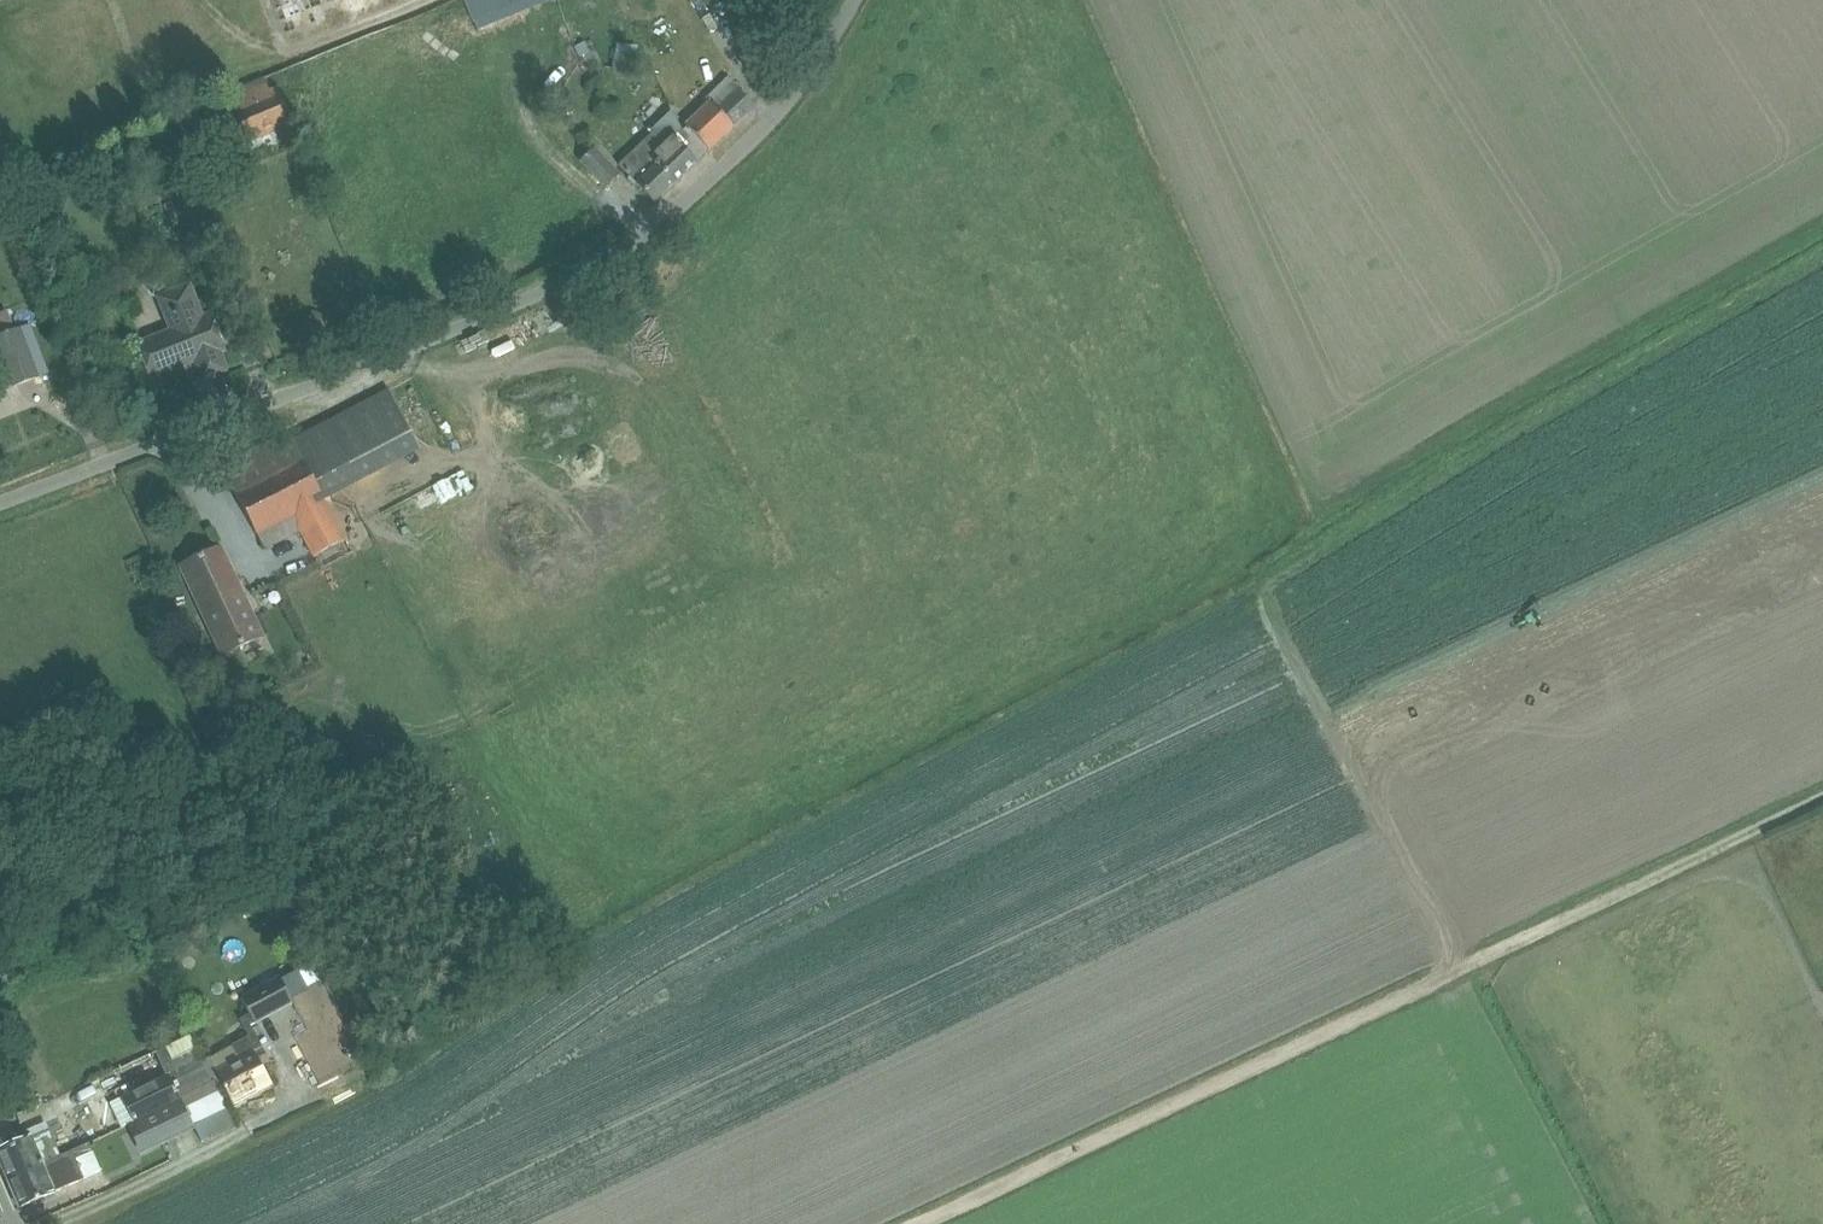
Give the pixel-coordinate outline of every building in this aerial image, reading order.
[(581,9),(602,1),(602,0),(578,0),(581,9)] [(635,79),(637,58),(614,56),(613,74),(635,79)] [(241,88),(245,96),(232,101),(249,145),(292,128),(277,89),(269,92),(264,79),(241,88)] [(756,109),(739,91),(728,79),(705,101),(709,105),(685,127),(687,129),(683,133),(704,157),(709,152),(756,109)] [(679,181),(697,163),(704,157),(683,133),(672,112),(650,134),(664,148),(655,157),(679,181)] [(679,181),(655,157),(643,144),(619,167),(654,204),(679,181)] [(620,177),(594,149),(579,163),(604,191),(620,177)] [(142,286),(154,299),(166,287),(155,275),(142,286)] [(139,346),(152,379),(186,367),(184,363),(194,359),(203,380),(228,371),(221,354),(226,353),(211,316),(203,319),(191,287),(160,299),(166,315),(173,317),(178,330),(139,346)] [(8,303),(0,307),(0,358),(13,390),(39,379),(8,303)] [(313,311),(308,327),(331,334),(336,318),(313,311)] [(304,326),(294,350),(305,354),(314,331),(304,326)] [(313,561),(346,543),(325,502),(422,451),(390,391),(294,441),(290,433),(223,468),(266,551),(298,534),(313,561)] [(403,519),(472,495),(464,473),(395,497),(403,519)] [(262,637),(244,601),(233,576),(231,573),(221,551),(183,569),(224,655),(262,637)] [(240,941),(223,940),(221,956),(238,958),(240,941)] [(263,1045),(261,1046),(250,1027),(255,1025),(294,1005),(280,978),(240,999),(249,1015),(239,1020),(249,1038),(204,1063),(213,1081),(213,1080),(213,1074),(215,1072),(235,1108),(273,1087),(263,1067),(272,1062),(263,1045)] [(134,1121),(213,1082),(213,1081),(204,1063),(202,1064),(168,1078),(124,1099),(134,1121)] [(134,1121),(135,1124),(129,1127),(143,1155),(197,1129),(183,1101),(213,1086),(213,1085),(213,1084),(213,1082),(134,1121)] [(90,1147),(85,1138),(70,1145),(61,1122),(48,1128),(50,1133),(33,1140),(32,1139),(18,1144),(0,1152),(0,1162),(8,1182),(90,1147)] [(19,1208),(55,1193),(85,1180),(76,1161),(93,1153),(90,1147),(8,1182),(19,1208)]
